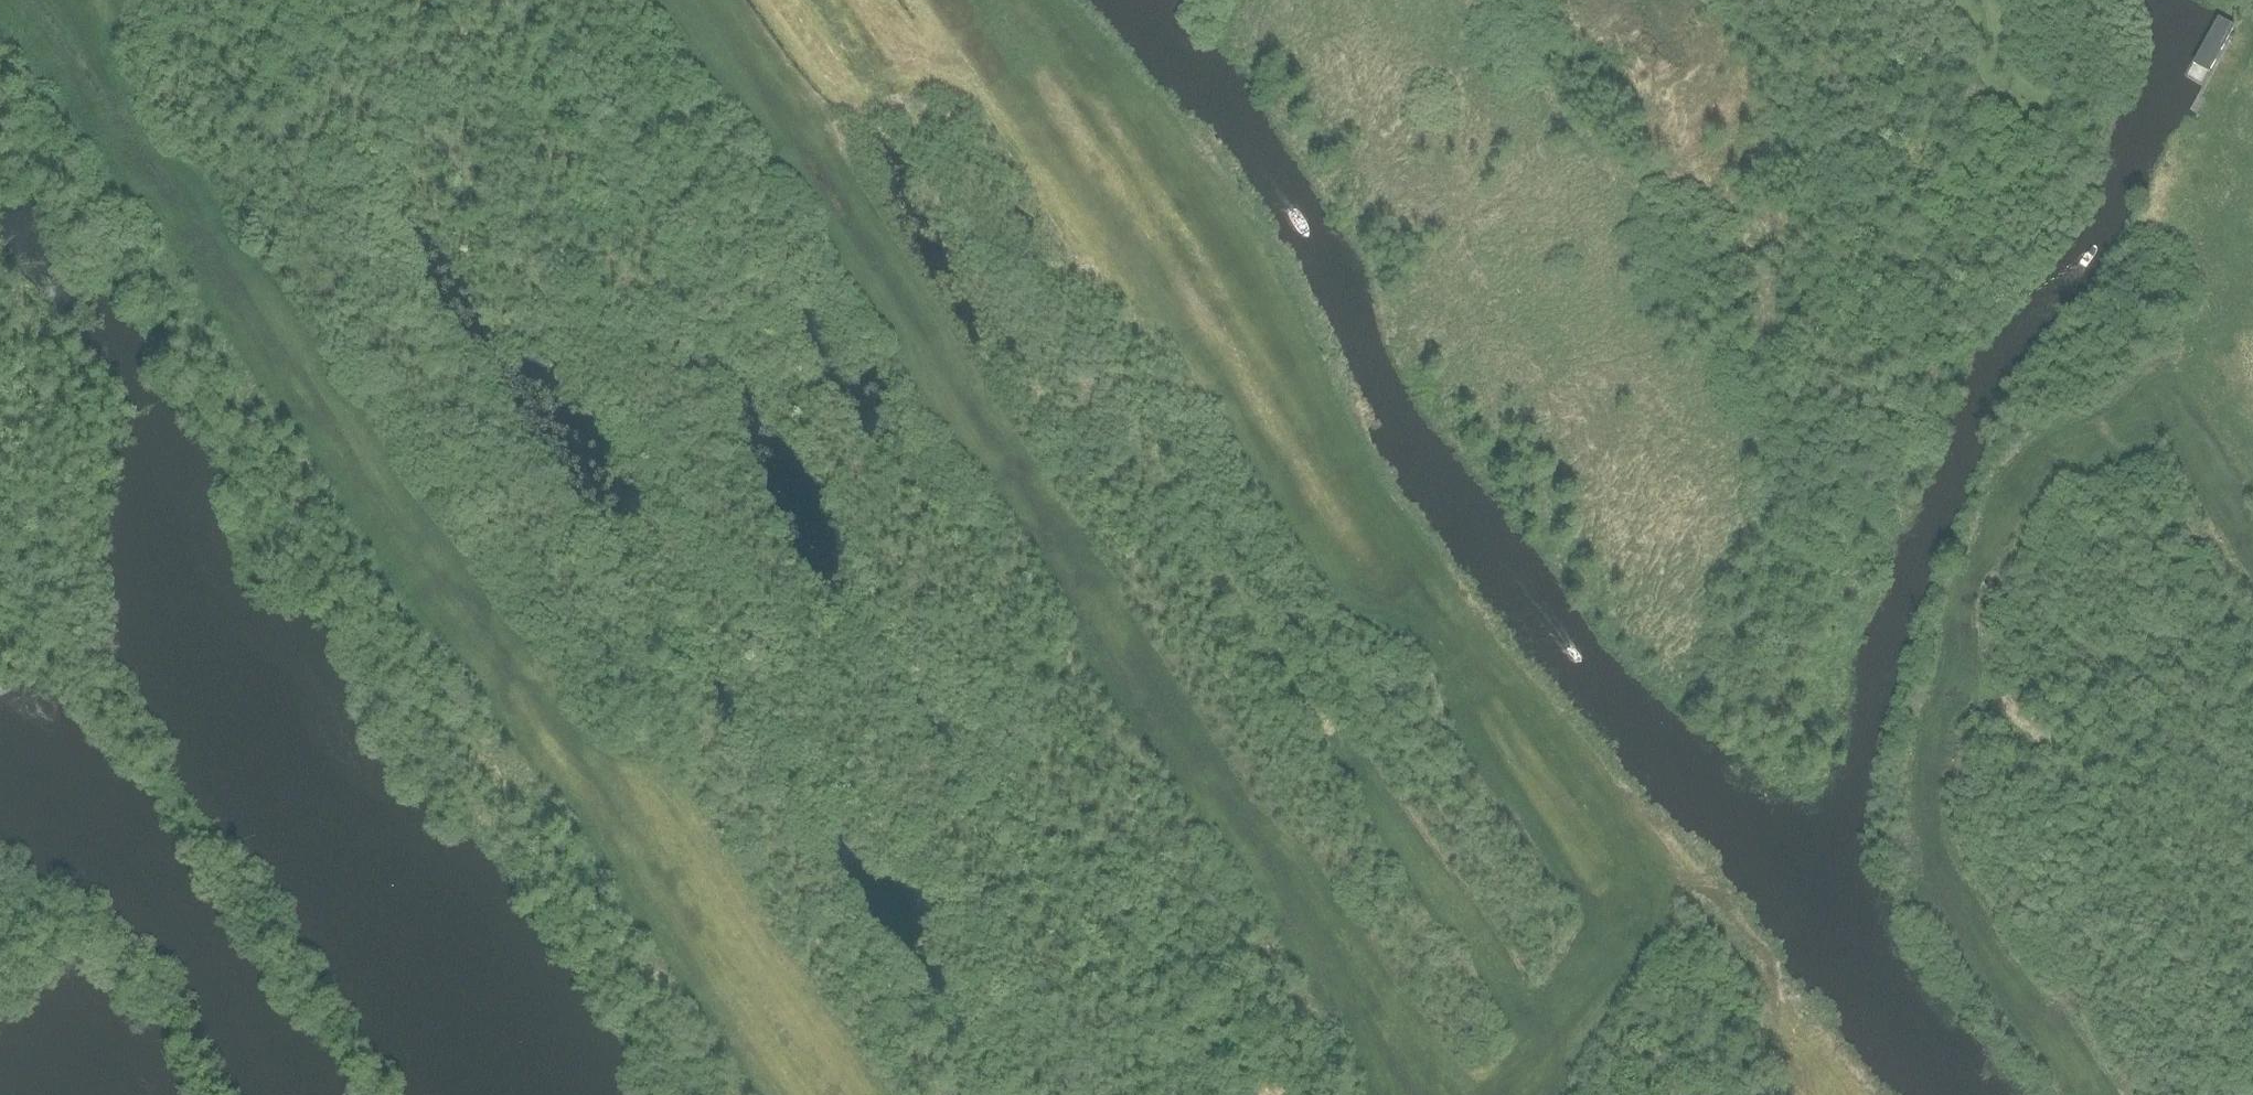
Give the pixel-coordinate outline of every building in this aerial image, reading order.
[(2237,26),(2218,16),(2184,77),(2203,88),(2237,26)]
